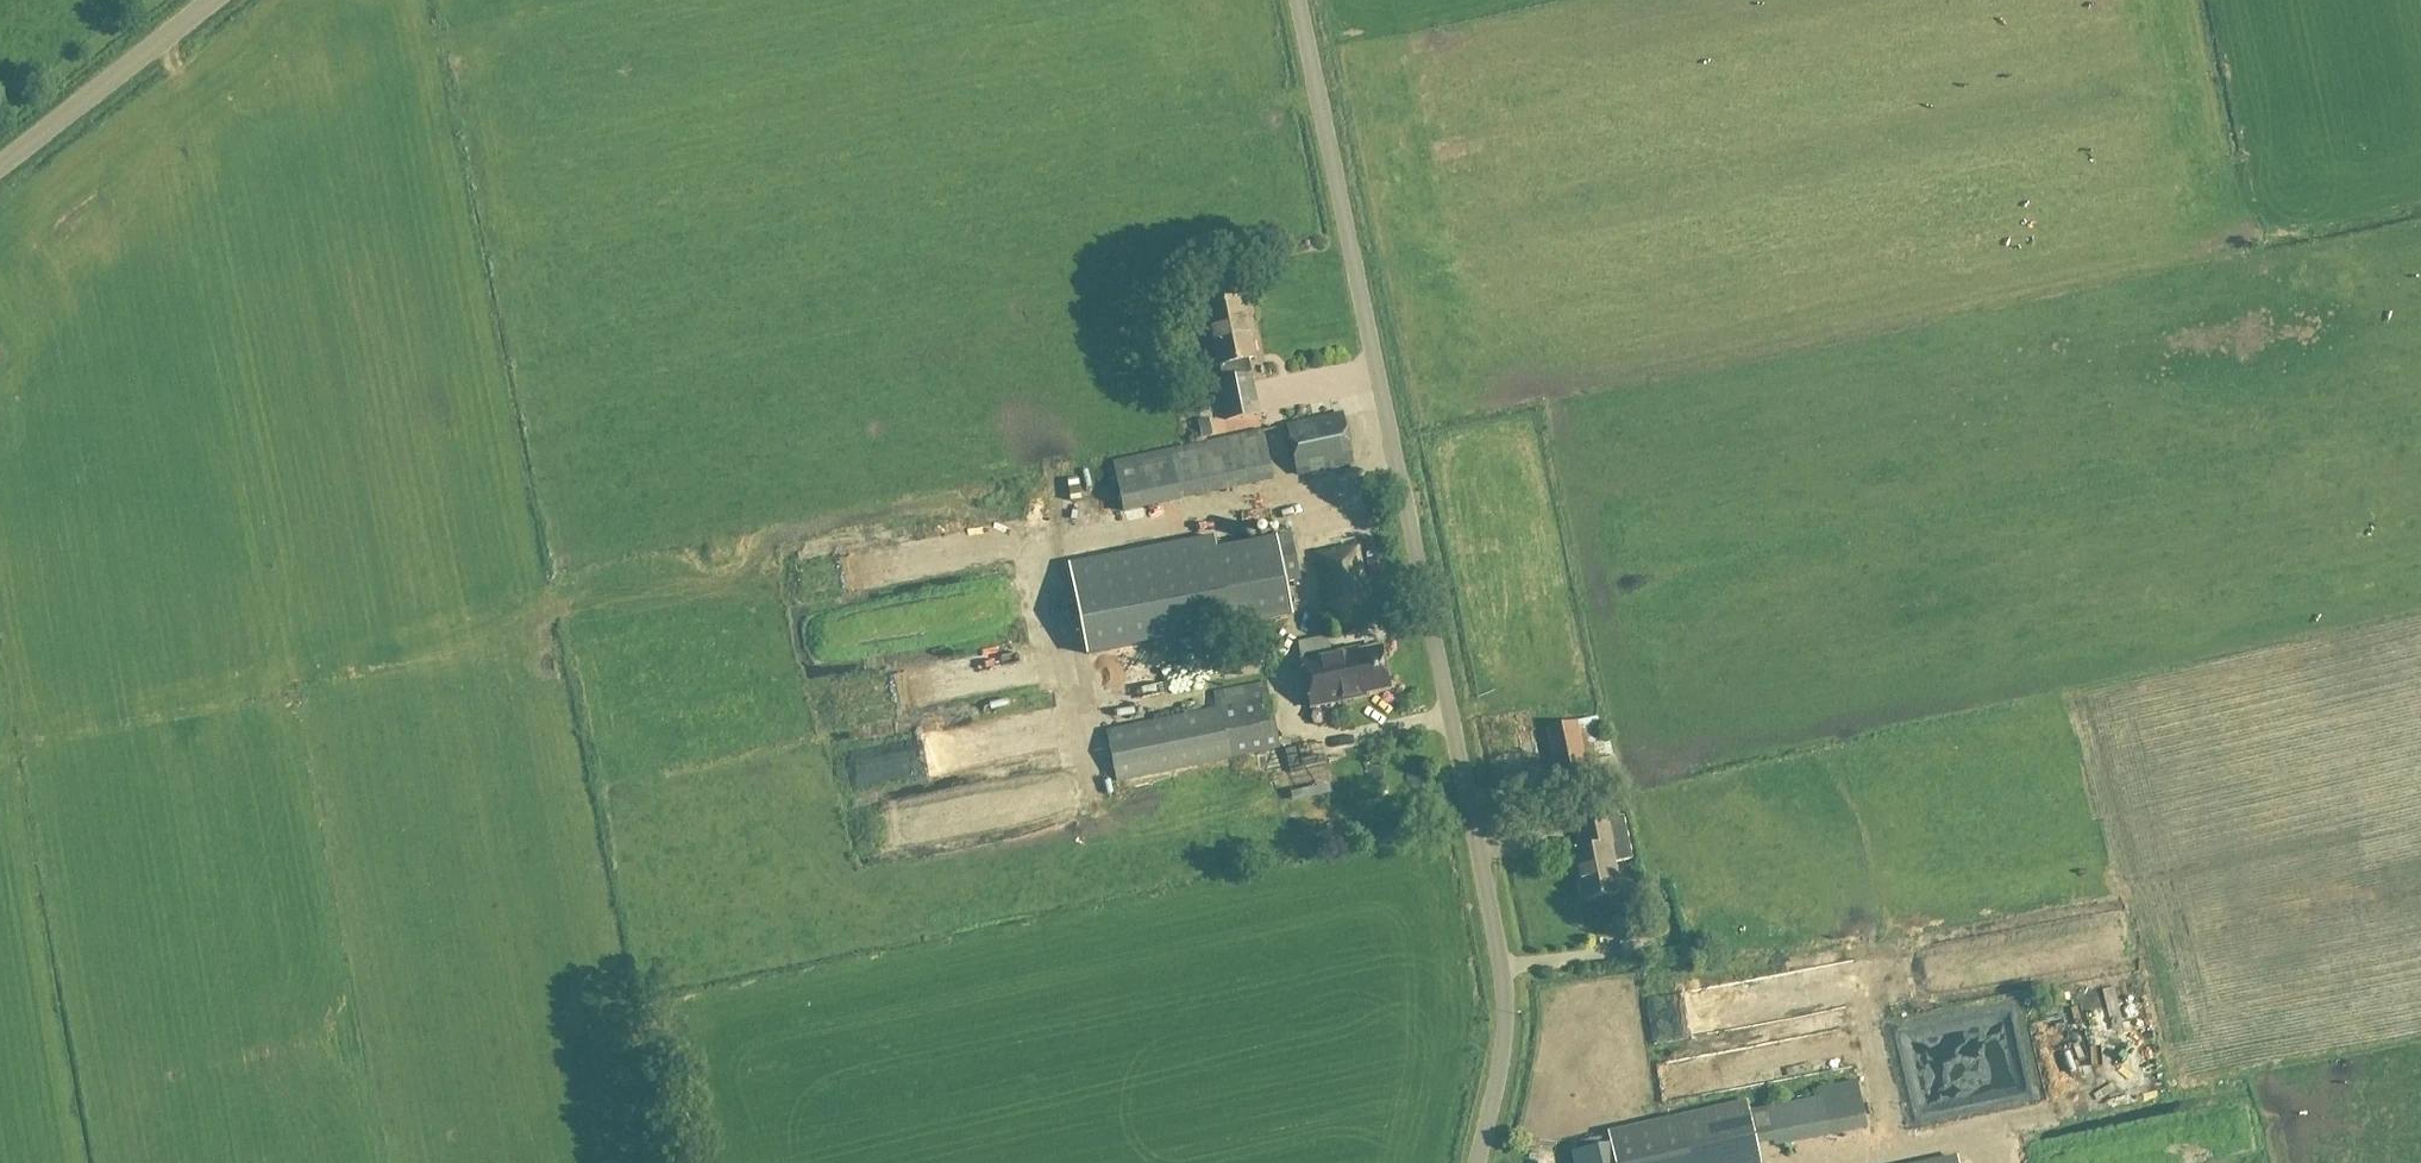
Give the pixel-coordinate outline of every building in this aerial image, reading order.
[(1219,365),(1222,378),(1222,379),(1216,380),(1225,420),(1257,413),(1246,359),(1253,358),(1240,298),(1203,306),(1216,366),(1219,365)] [(1352,463),(1341,414),(1285,427),(1296,476),(1352,463)] [(1112,464),(1123,513),(1272,481),(1261,432),(1112,464)] [(1299,582),(1290,537),(1215,551),(1213,539),(1067,567),(1085,656),(1230,628),(1291,617),(1291,615),(1289,615),(1284,585),(1299,582)] [(1329,603),(1335,628),(1369,621),(1364,596),(1368,595),(1358,545),(1314,554),(1324,604),(1329,603)] [(1342,653),(1352,700),(1364,697),(1363,694),(1388,689),(1380,648),(1357,653),(1356,650),(1342,653)] [(1352,700),(1342,653),(1300,661),(1310,708),(1352,700)] [(1277,748),(1264,683),(1217,693),(1220,709),(1105,733),(1115,782),(1277,748)] [(1583,716),(1583,731),(1603,732),(1603,717),(1583,716)] [(1575,724),(1545,730),(1554,772),(1584,766),(1575,724)] [(940,732),(945,762),(956,760),(951,730),(940,732)] [(1292,741),(1293,764),(1325,762),(1324,740),(1292,741)] [(1571,851),(1580,901),(1617,894),(1611,864),(1630,860),(1622,817),(1575,825),(1579,850),(1571,851)] [(1745,1104),(1606,1135),(1608,1146),(1570,1155),(1571,1162),(1759,1162),(1745,1104)]
